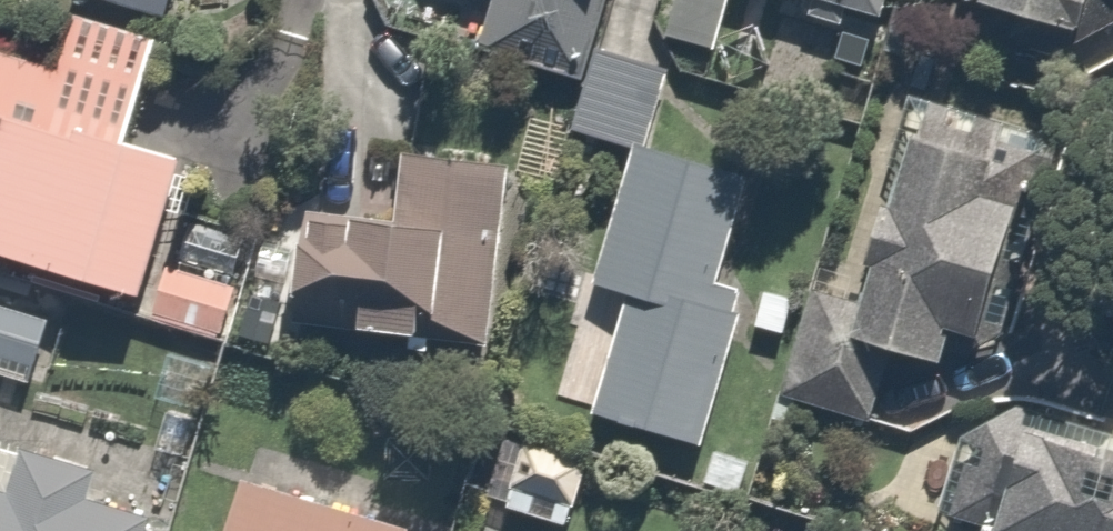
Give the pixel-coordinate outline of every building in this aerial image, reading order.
[(180,16),(183,0),(90,0),(180,16)] [(475,48),(591,78),(611,0),(487,0),(475,48)] [(892,36),(903,0),(773,0),(892,36)] [(988,28),(1084,52),(1094,14),(1112,19),(1112,0),(995,0),(988,28)] [(236,356),(287,209),(137,157),(160,91),(126,79),(140,38),(63,11),(44,68),(0,52),(0,274),(236,356)] [(876,271),(864,311),(817,298),(792,385),(905,418),(920,367),(964,379),(974,345),(997,352),(1029,242),(1011,237),(1035,153),(922,121),(894,216),(869,209),(853,264),(876,271)] [(759,180),(606,140),(567,288),(631,305),(599,425),(713,455),(755,295),(730,288),(759,180)] [(374,211),(313,206),(301,345),(370,351),(365,407),(465,416),(470,361),(508,364),(524,176),(378,163),(374,211)] [(0,309),(0,377),(41,386),(56,322),(0,309)] [(966,432),(938,525),(959,530),(1112,530),(1112,476),(966,432)] [(0,442),(0,530),(142,530),(155,483),(0,442)] [(259,497),(249,530),(373,530),(259,497)]
